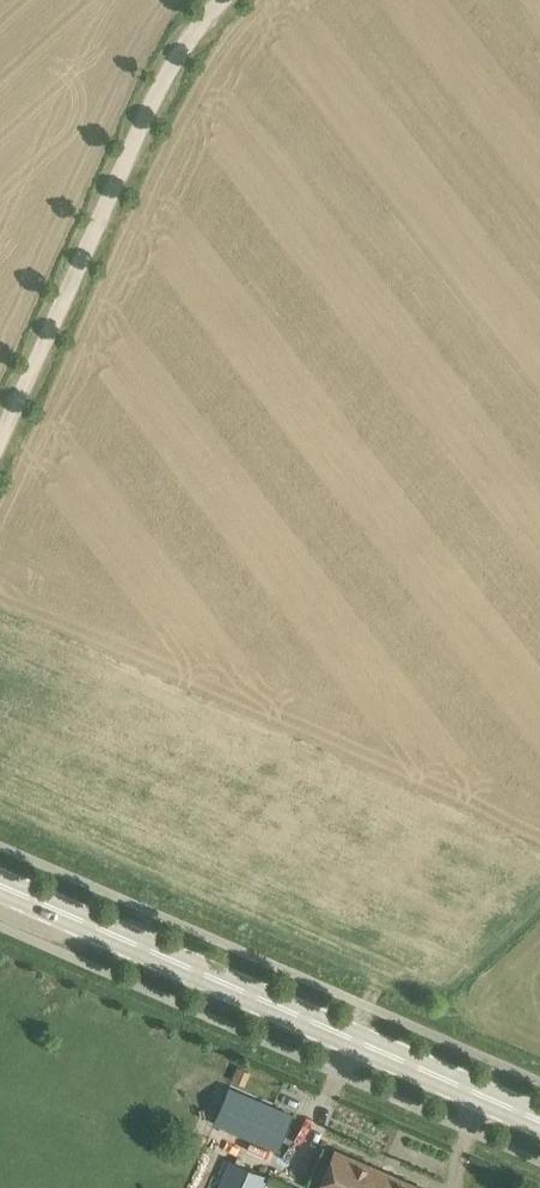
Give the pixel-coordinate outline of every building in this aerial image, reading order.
[(222,1108),(217,1120),(278,1148),(283,1136),(293,1114),(232,1087),(222,1108)] [(380,1168),(336,1149),(319,1187),(321,1187),(371,1187),(380,1168)] [(268,1175),(232,1158),(219,1187),(262,1187),(268,1175)] [(380,1168),(371,1187),(424,1187),(380,1168)]
